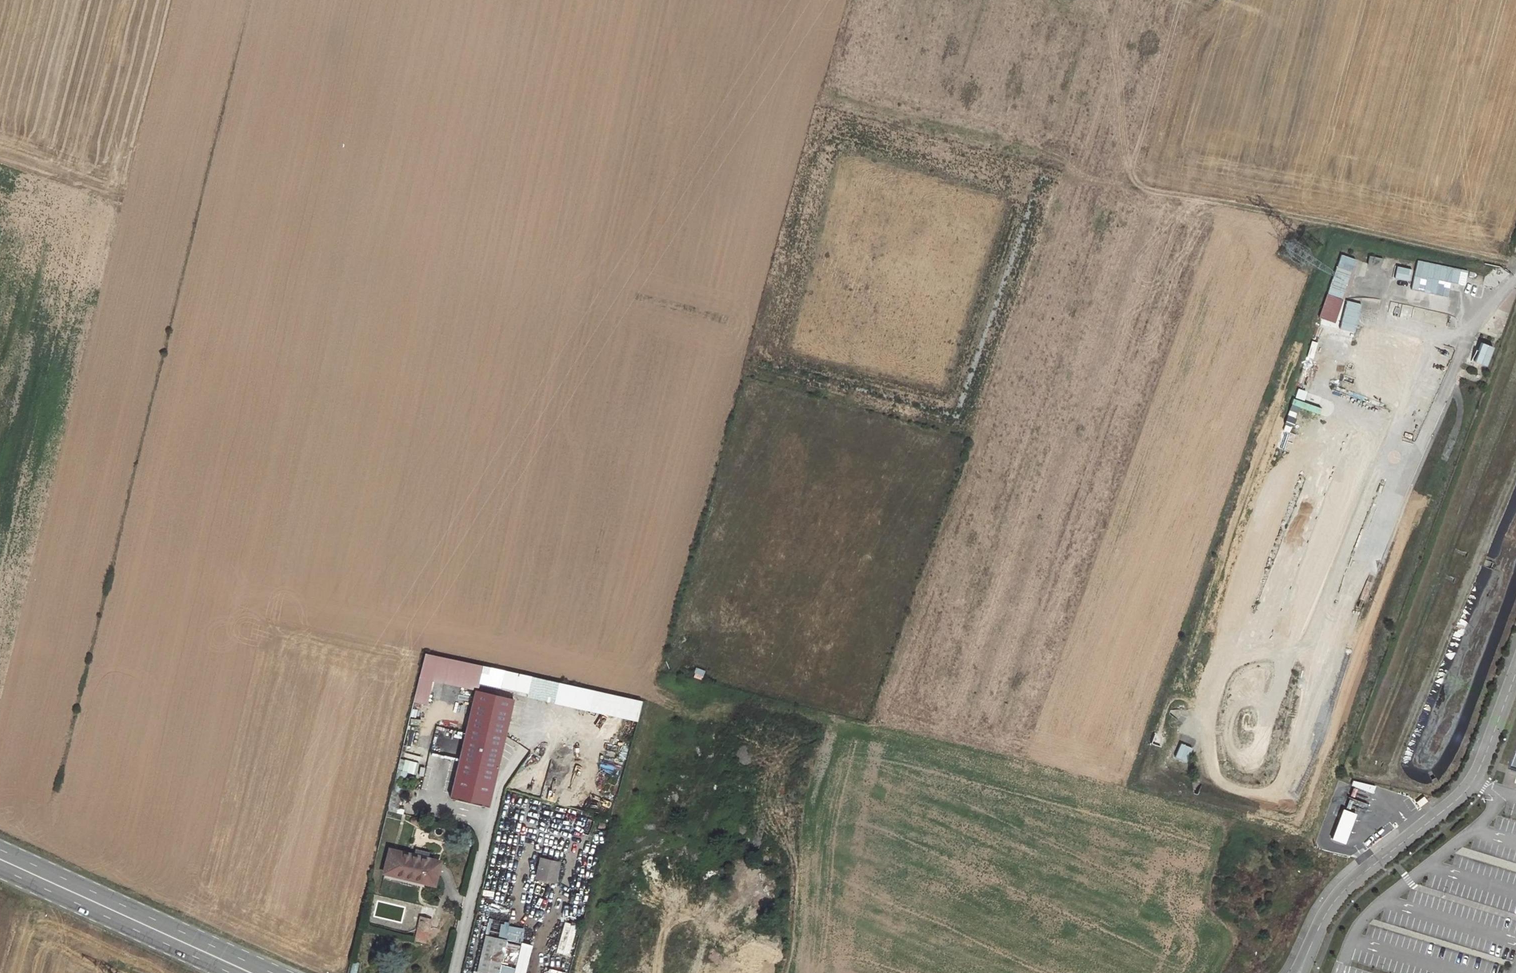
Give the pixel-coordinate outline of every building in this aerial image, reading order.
[(1341,253),(1327,293),(1341,298),(1355,258),(1341,253)] [(1411,288),(1447,296),(1454,266),(1418,259),(1411,288)] [(1397,266),(1395,277),(1408,279),(1410,268),(1397,266)] [(1475,361),(1487,365),(1494,345),(1482,341),(1475,361)] [(449,658),(425,652),(419,676),(431,679),(443,682),(449,658)] [(469,688),(474,663),(449,658),(443,682),(469,688)] [(531,676),(474,663),(469,688),(473,689),(474,689),(475,690),(477,690),(480,680),(528,691),(531,676)] [(431,679),(419,676),(415,693),(427,696),(431,679)] [(477,690),(475,690),(467,727),(504,735),(512,698),(477,690)] [(415,693),(413,701),(425,704),(427,696),(415,693)] [(504,735),(467,727),(451,796),(488,805),(500,752),(502,743),(504,735)] [(1175,758),(1188,761),(1192,747),(1180,743),(1175,758)] [(406,772),(396,770),(394,777),(405,779),(406,772)] [(394,777),(393,783),(403,786),(405,779),(394,777)] [(391,791),(401,793),(403,786),(393,783),(391,791)] [(391,791),(388,804),(396,807),(398,807),(401,793),(391,791)] [(1425,796),(1418,801),(1421,805),(1429,800),(1425,796)] [(416,856),(389,849),(384,871),(434,883),(439,861),(428,858),(416,856)] [(418,849),(416,856),(428,858),(430,851),(418,849)] [(558,862),(541,859),(537,877),(554,880),(558,862)] [(420,918),(418,929),(428,931),(431,920),(420,918)] [(489,918),(485,934),(505,939),(509,922),(489,918)] [(485,934),(477,971),(487,972),(498,972),(505,939),(485,934)] [(505,939),(498,972),(512,972),(520,942),(505,939)]
